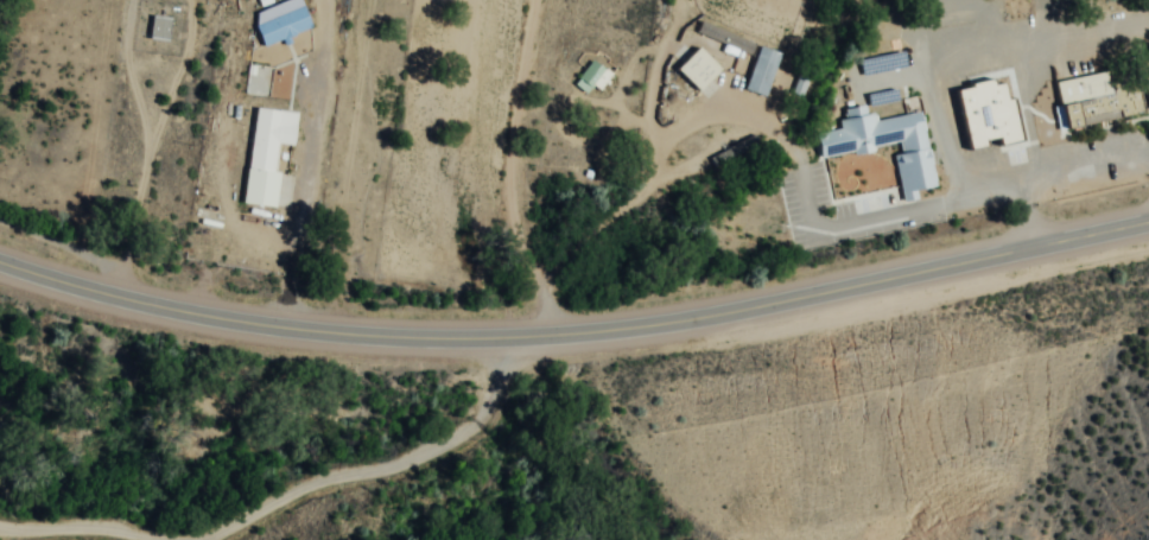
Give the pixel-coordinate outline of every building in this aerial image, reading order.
[(313,32),(304,0),(301,0),(255,12),(264,46),(313,32)] [(172,19),(154,17),(152,40),(170,41),(172,19)] [(679,71),(708,100),(729,79),(700,50),(679,71)] [(1148,127),(1148,73),(1065,95),(1077,145),(1148,127)] [(1036,102),(1036,83),(1007,83),(1007,102),(1036,102)] [(961,101),(1011,90),(1024,150),(975,160),(961,101)] [(823,157),(817,132),(839,127),(837,117),(843,115),(840,108),(861,103),(862,112),(870,110),(874,117),(915,109),(934,183),(902,189),(890,141),(823,157)] [(245,204),(277,208),(284,146),(296,147),(300,113),(257,108),(245,204)] [(1018,138),(1021,153),(1002,155),(1005,174),(1037,169),(1032,136),(1018,138)]
